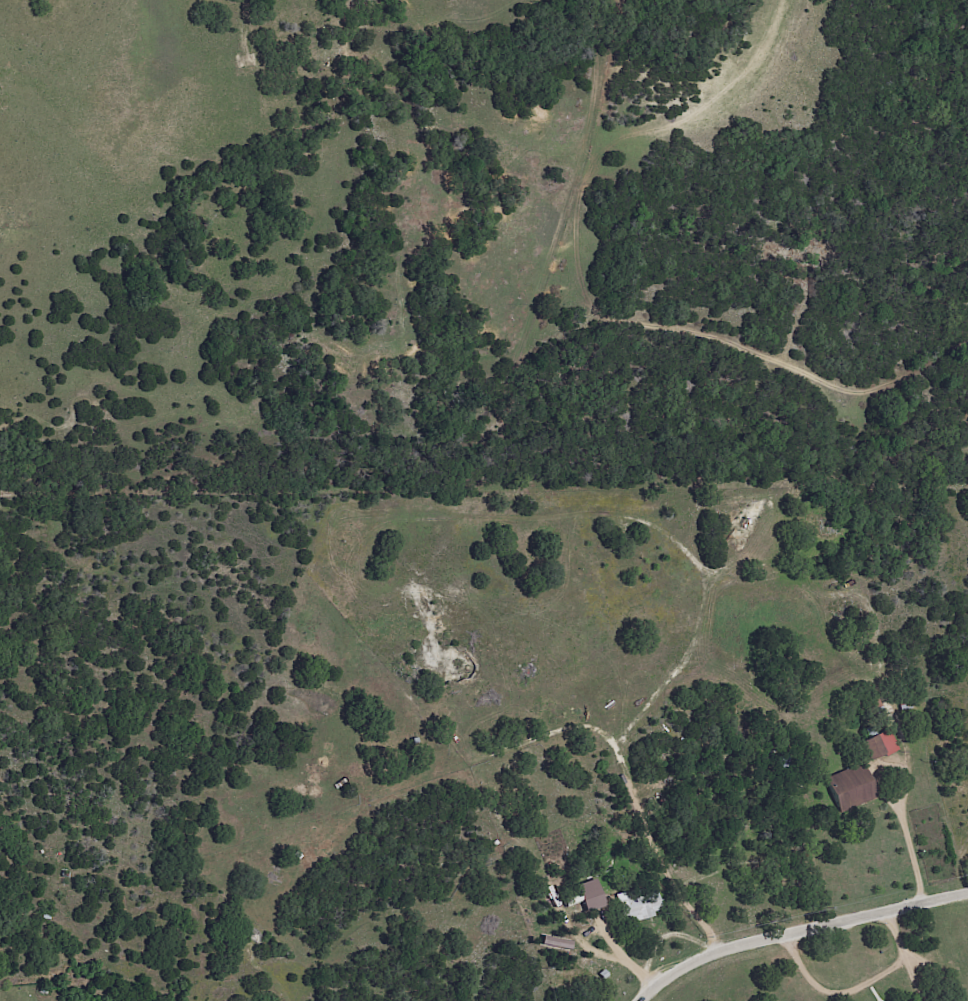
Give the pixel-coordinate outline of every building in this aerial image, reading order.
[(869,759),(895,749),(888,729),(861,739),(869,759)] [(839,812),(876,795),(860,762),(824,779),(839,812)] [(603,904),(593,878),(574,885),(585,912),(603,904)] [(659,909),(655,891),(637,895),(636,889),(614,893),(620,919),(633,917),(633,920),(652,916),(651,911),(659,909)]
